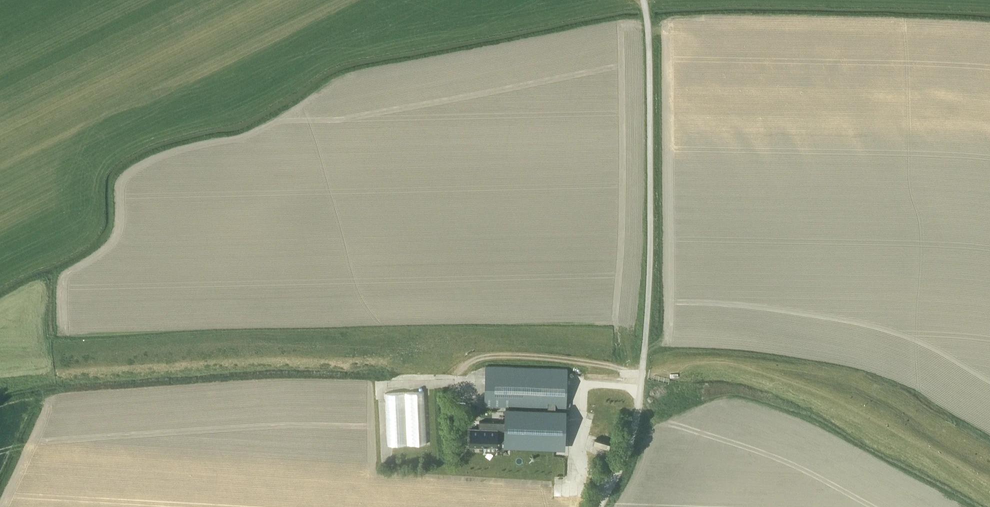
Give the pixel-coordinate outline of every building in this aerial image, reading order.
[(471,428),(471,446),(486,447),(486,445),(496,446),(497,440),(505,440),(505,442),(565,444),(566,410),(565,410),(565,408),(566,408),(566,368),(486,366),(485,405),(548,407),(548,409),(506,408),(505,422),(479,421),(479,428),(471,428)] [(390,444),(429,442),(426,390),(387,392),(390,444)]
